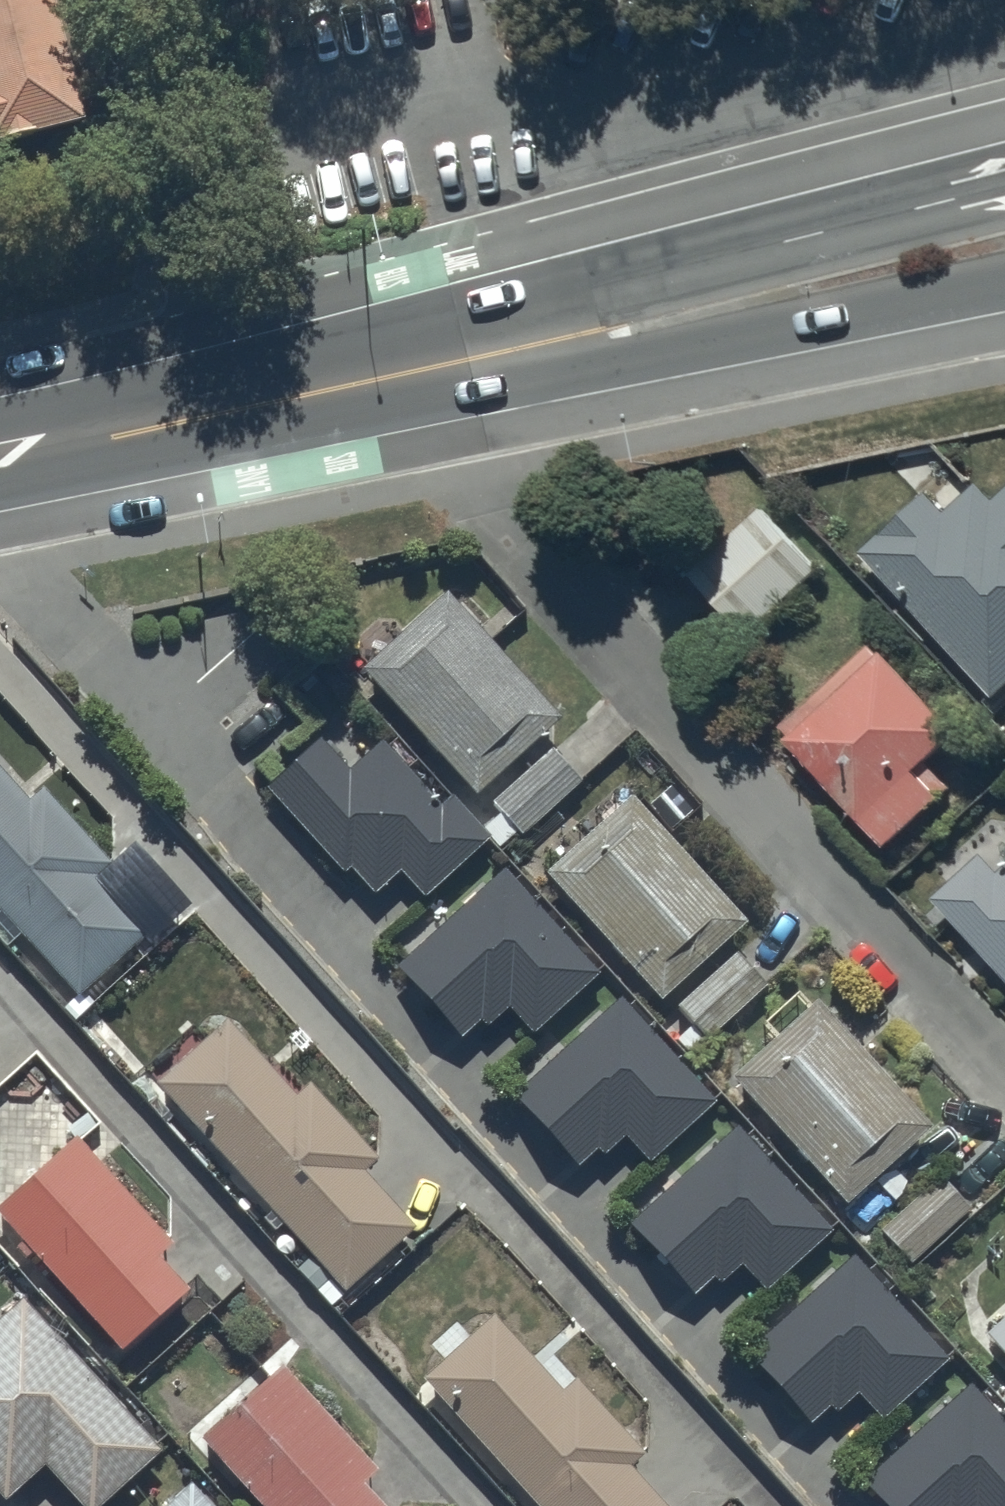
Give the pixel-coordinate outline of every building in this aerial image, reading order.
[(53,80),(32,0),(0,0),(0,94),(53,80)] [(859,558),(995,704),(1004,694),(1004,496),(995,505),(980,488),(949,516),(928,494),(859,558)] [(766,509),(689,578),(746,642),(823,574),(766,509)] [(371,668),(361,677),(477,804),(562,726),(446,598),(394,645),(376,625),(352,647),(371,668)] [(961,739),(870,648),(776,743),(890,857),(954,793),(930,770),(961,739)] [(321,746),(265,797),(325,863),(304,882),(326,906),(355,880),(375,902),(400,880),(423,905),(491,843),(451,800),(438,812),(381,749),(350,777),(321,746)] [(551,752),(491,808),(523,842),(556,811),(565,821),(590,798),(578,785),(580,783),(551,752)] [(78,1003),(95,988),(105,998),(130,976),(125,971),(134,963),(129,957),(150,938),(98,881),(112,869),(42,793),(28,806),(0,775),(0,918),(78,1003)] [(629,800),(542,878),(659,1009),(746,931),(629,800)] [(933,907),(1004,984),(1004,874),(1000,878),(984,860),(933,907)] [(503,873),(394,973),(461,1046),(480,1028),(486,1034),(507,1014),(532,1041),(600,979),(503,873)] [(769,990),(738,954),(673,1010),(690,1030),(674,1044),(686,1059),(702,1045),(704,1046),(769,990)] [(623,1002),(513,1101),(577,1173),(596,1157),(602,1163),(625,1142),(649,1170),(718,1108),(623,1002)] [(925,1183),(904,1159),(931,1136),(815,1006),(728,1083),(846,1216),(889,1177),(908,1198),(925,1183)] [(224,1023),(154,1087),(346,1301),(419,1236),(366,1177),(379,1165),(308,1087),(294,1100),(224,1023)] [(737,1133),(628,1232),(694,1305),(696,1303),(720,1329),(740,1310),(722,1291),(741,1274),(765,1301),(834,1239),(737,1133)] [(0,1214),(0,1226),(121,1360),(190,1298),(160,1264),(174,1251),(76,1143),(0,1214)] [(940,1182),(879,1234),(909,1269),(970,1217),(940,1182)] [(855,1260),(745,1360),(810,1431),(831,1412),(836,1418),(856,1400),(879,1426),(949,1363),(855,1260)] [(45,1476),(71,1505),(110,1505),(162,1460),(23,1303),(0,1324),(0,1505),(10,1505),(45,1476)] [(421,1385),(530,1505),(663,1505),(632,1472),(644,1461),(575,1384),(562,1396),(494,1320),(421,1385)] [(1004,1368),(1004,1322),(982,1344),(1004,1368)] [(188,1458),(231,1505),(381,1505),(368,1491),(382,1479),(285,1370),(199,1445),(201,1447),(188,1458)] [(862,1489),(878,1505),(1004,1505),(1004,1426),(973,1390),(862,1489)] [(172,1505),(201,1505),(187,1491),(172,1505)]
